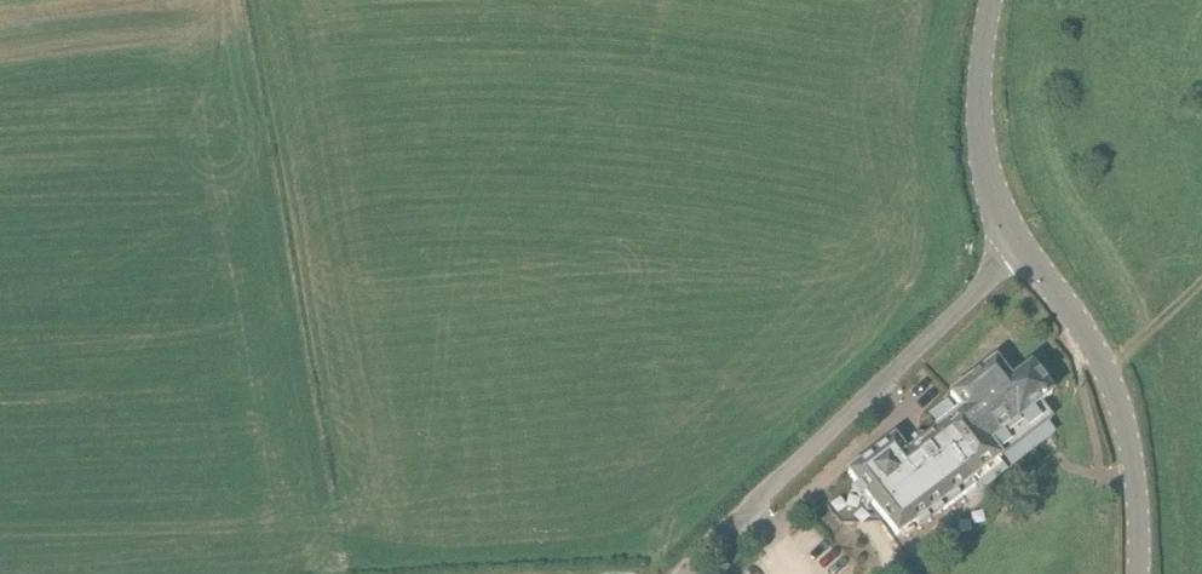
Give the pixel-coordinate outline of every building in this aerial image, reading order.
[(1002,457),(1046,423),(1052,419),(1040,405),(1052,395),(1050,392),(1053,387),(1046,378),(1039,380),(1030,366),(1011,382),(995,361),(951,395),(963,411),(927,439),(923,434),(919,433),(910,440),(909,445),(913,450),(906,455),(894,439),(848,473),(897,537),(941,504),(1002,457)]
